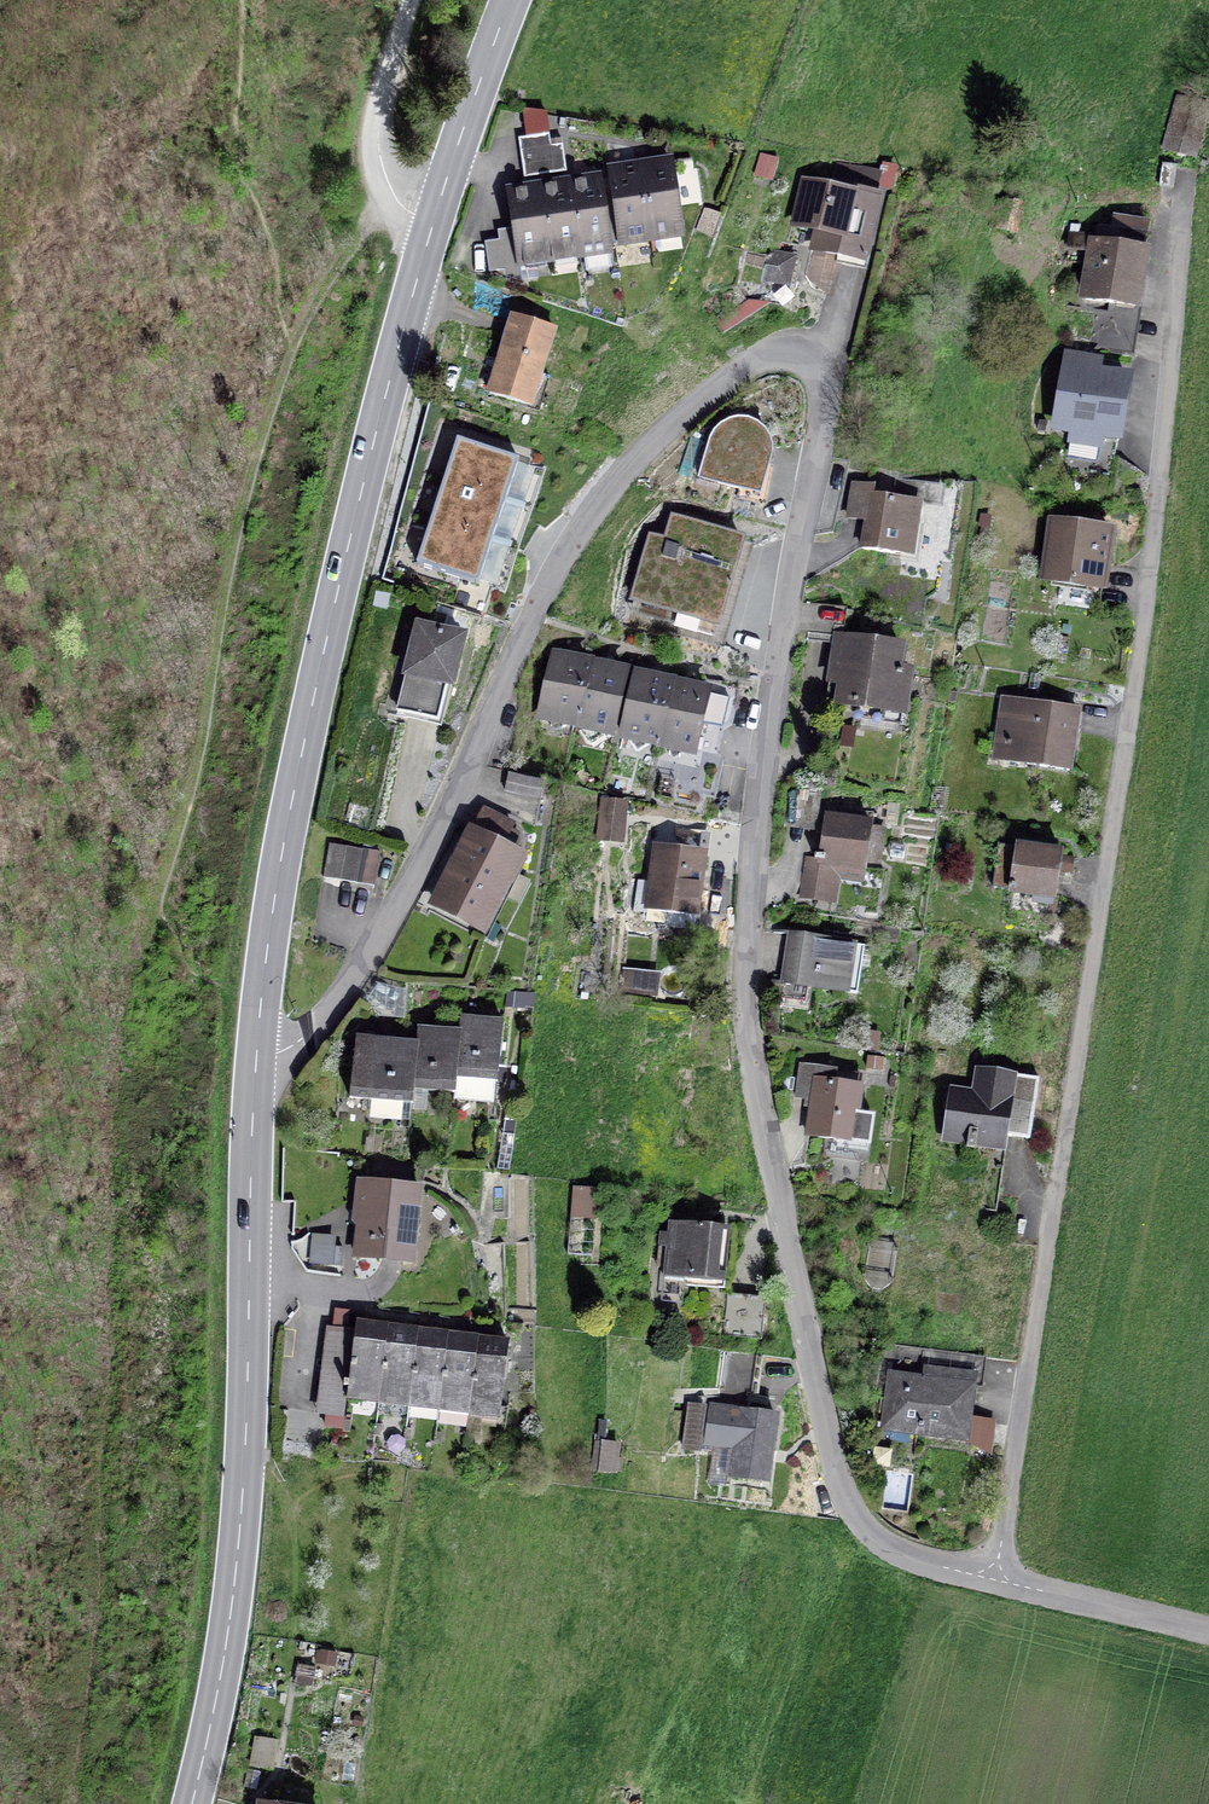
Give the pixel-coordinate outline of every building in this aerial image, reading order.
[(1183,102),(1170,153),(1202,164),(1208,138),(1208,109),(1183,102)] [(522,180),(566,174),(562,148),(549,149),(547,138),(517,142),(522,180)] [(1158,187),(1172,189),(1176,168),(1162,166),(1158,187)] [(671,167),(641,172),(651,240),(682,235),(671,167)] [(838,258),(859,264),(882,180),(836,167),(830,188),(806,181),(794,225),(820,232),(808,280),(827,297),(838,258)] [(608,246),(651,240),(641,172),(610,176),(613,195),(617,220),(604,222),(608,246)] [(599,183),(569,188),(579,257),(583,256),(585,269),(611,265),(608,246),(604,222),(617,220),(613,195),(601,196),(599,183)] [(579,257),(569,188),(539,192),(550,261),(579,257)] [(550,261),(539,192),(508,197),(515,241),(521,284),(537,281),(535,264),(550,261)] [(1087,349),(1126,355),(1147,227),(1114,221),(1111,235),(1099,233),(1098,242),(1070,237),(1068,251),(1092,255),(1084,300),(1107,303),(1105,314),(1093,312),(1087,349)] [(521,284),(515,241),(484,246),(488,275),(503,273),(504,280),(521,284)] [(792,259),(766,254),(761,279),(787,284),(792,259)] [(492,400),(533,413),(559,332),(518,319),(503,364),(494,361),(490,373),(500,376),(492,400)] [(1093,362),(1067,358),(1055,426),(1071,429),(1070,437),(1101,442),(1102,434),(1119,437),(1129,380),(1091,374),(1093,362)] [(713,437),(702,478),(759,495),(770,458),(769,447),(767,438),(760,430),(751,424),(741,422),(733,423),(721,429),(713,437)] [(516,461),(460,443),(421,561),(477,579),(516,461)] [(849,519),(867,521),(862,551),(911,558),(919,504),(871,497),(873,488),(854,486),(849,519)] [(666,544),(651,540),(633,599),(703,620),(713,586),(727,590),(742,541),(674,520),(666,544)] [(1057,605),(1092,610),(1098,566),(1105,567),(1110,535),(1052,526),(1044,580),(1071,584),(1070,591),(1059,589),(1057,605)] [(420,630),(402,697),(398,713),(435,723),(440,707),(448,709),(466,642),(420,630)] [(839,705),(902,715),(908,676),(897,674),(900,651),(838,641),(830,694),(840,696),(839,705)] [(590,663),(554,655),(539,718),(574,727),(590,663)] [(574,727),(612,736),(627,672),(590,663),(574,727)] [(730,719),(746,714),(754,678),(693,664),(688,686),(710,691),(695,754),(673,749),(665,785),(725,799),(735,756),(725,740),(730,719)] [(672,682),(637,674),(622,737),(657,746),(672,682)] [(688,686),(672,682),(657,746),(673,749),(695,754),(710,691),(688,686)] [(1003,761),(1069,769),(1077,710),(1004,700),(1001,722),(1008,723),(1003,761)] [(542,784),(508,776),(504,794),(538,802),(542,784)] [(597,843),(623,845),(627,806),(600,803),(597,843)] [(522,858),(504,849),(514,830),(486,816),(474,838),(470,835),(433,907),(483,933),(522,858)] [(799,898),(835,904),(841,866),(866,870),(873,827),(827,819),(820,861),(806,859),(799,898)] [(992,889),(1056,899),(1063,858),(1037,853),(1039,845),(1019,842),(1017,850),(1000,847),(992,889)] [(323,881),(374,890),(380,855),(329,847),(323,881)] [(668,929),(693,933),(705,859),(656,851),(647,905),(671,908),(668,929)] [(809,988),(848,993),(855,946),(812,940),(814,930),(794,927),(783,1001),(807,1004),(809,988)] [(372,984),(371,1009),(405,1010),(406,985),(372,984)] [(455,1099),(496,1103),(503,1026),(463,1022),(462,1035),(456,1096),(455,1099)] [(414,1092),(456,1096),(462,1035),(421,1031),(419,1048),(414,1092)] [(348,1101),(413,1108),(414,1092),(419,1048),(355,1041),(348,1101)] [(864,1075),(801,1066),(797,1098),(812,1100),(807,1136),(871,1145),(875,1116),(858,1114),(864,1075)] [(1039,1081),(979,1071),(976,1091),(950,1087),(941,1137),(969,1142),(968,1147),(1006,1153),(1009,1137),(1029,1141),(1039,1081)] [(364,1183),(356,1256),(411,1262),(419,1189),(364,1183)] [(575,1187),(576,1216),(596,1215),(595,1187),(575,1187)] [(670,1248),(667,1277),(715,1282),(721,1228),(673,1222),(671,1234),(662,1233),(661,1247),(670,1248)] [(315,1235),(312,1264),(329,1266),(332,1237),(315,1235)] [(666,1285),(663,1308),(684,1310),(686,1288),(666,1285)] [(742,1334),(741,1337),(761,1339),(765,1297),(764,1299),(726,1295),(723,1332),(742,1334)] [(356,1331),(348,1391),(379,1395),(388,1328),(356,1324),(356,1331)] [(318,1413),(345,1416),(348,1391),(356,1331),(328,1327),(318,1413)] [(388,1328),(379,1395),(409,1399),(418,1332),(388,1328)] [(418,1332),(409,1399),(439,1403),(448,1336),(418,1332)] [(437,1420),(467,1424),(469,1407),(478,1340),(448,1336),(439,1403),(437,1420)] [(500,1411),(508,1344),(478,1340),(469,1407),(500,1411)] [(967,1440),(989,1451),(992,1424),(971,1421),(979,1357),(924,1348),(921,1378),(891,1374),(885,1422),(918,1426),(917,1434),(967,1440)] [(731,1476),(767,1481),(776,1416),(747,1412),(749,1395),(756,1396),(762,1356),(724,1351),(716,1407),(712,1407),(706,1443),(735,1447),(731,1476)] [(689,1403),(682,1445),(697,1448),(704,1406),(689,1403)]
